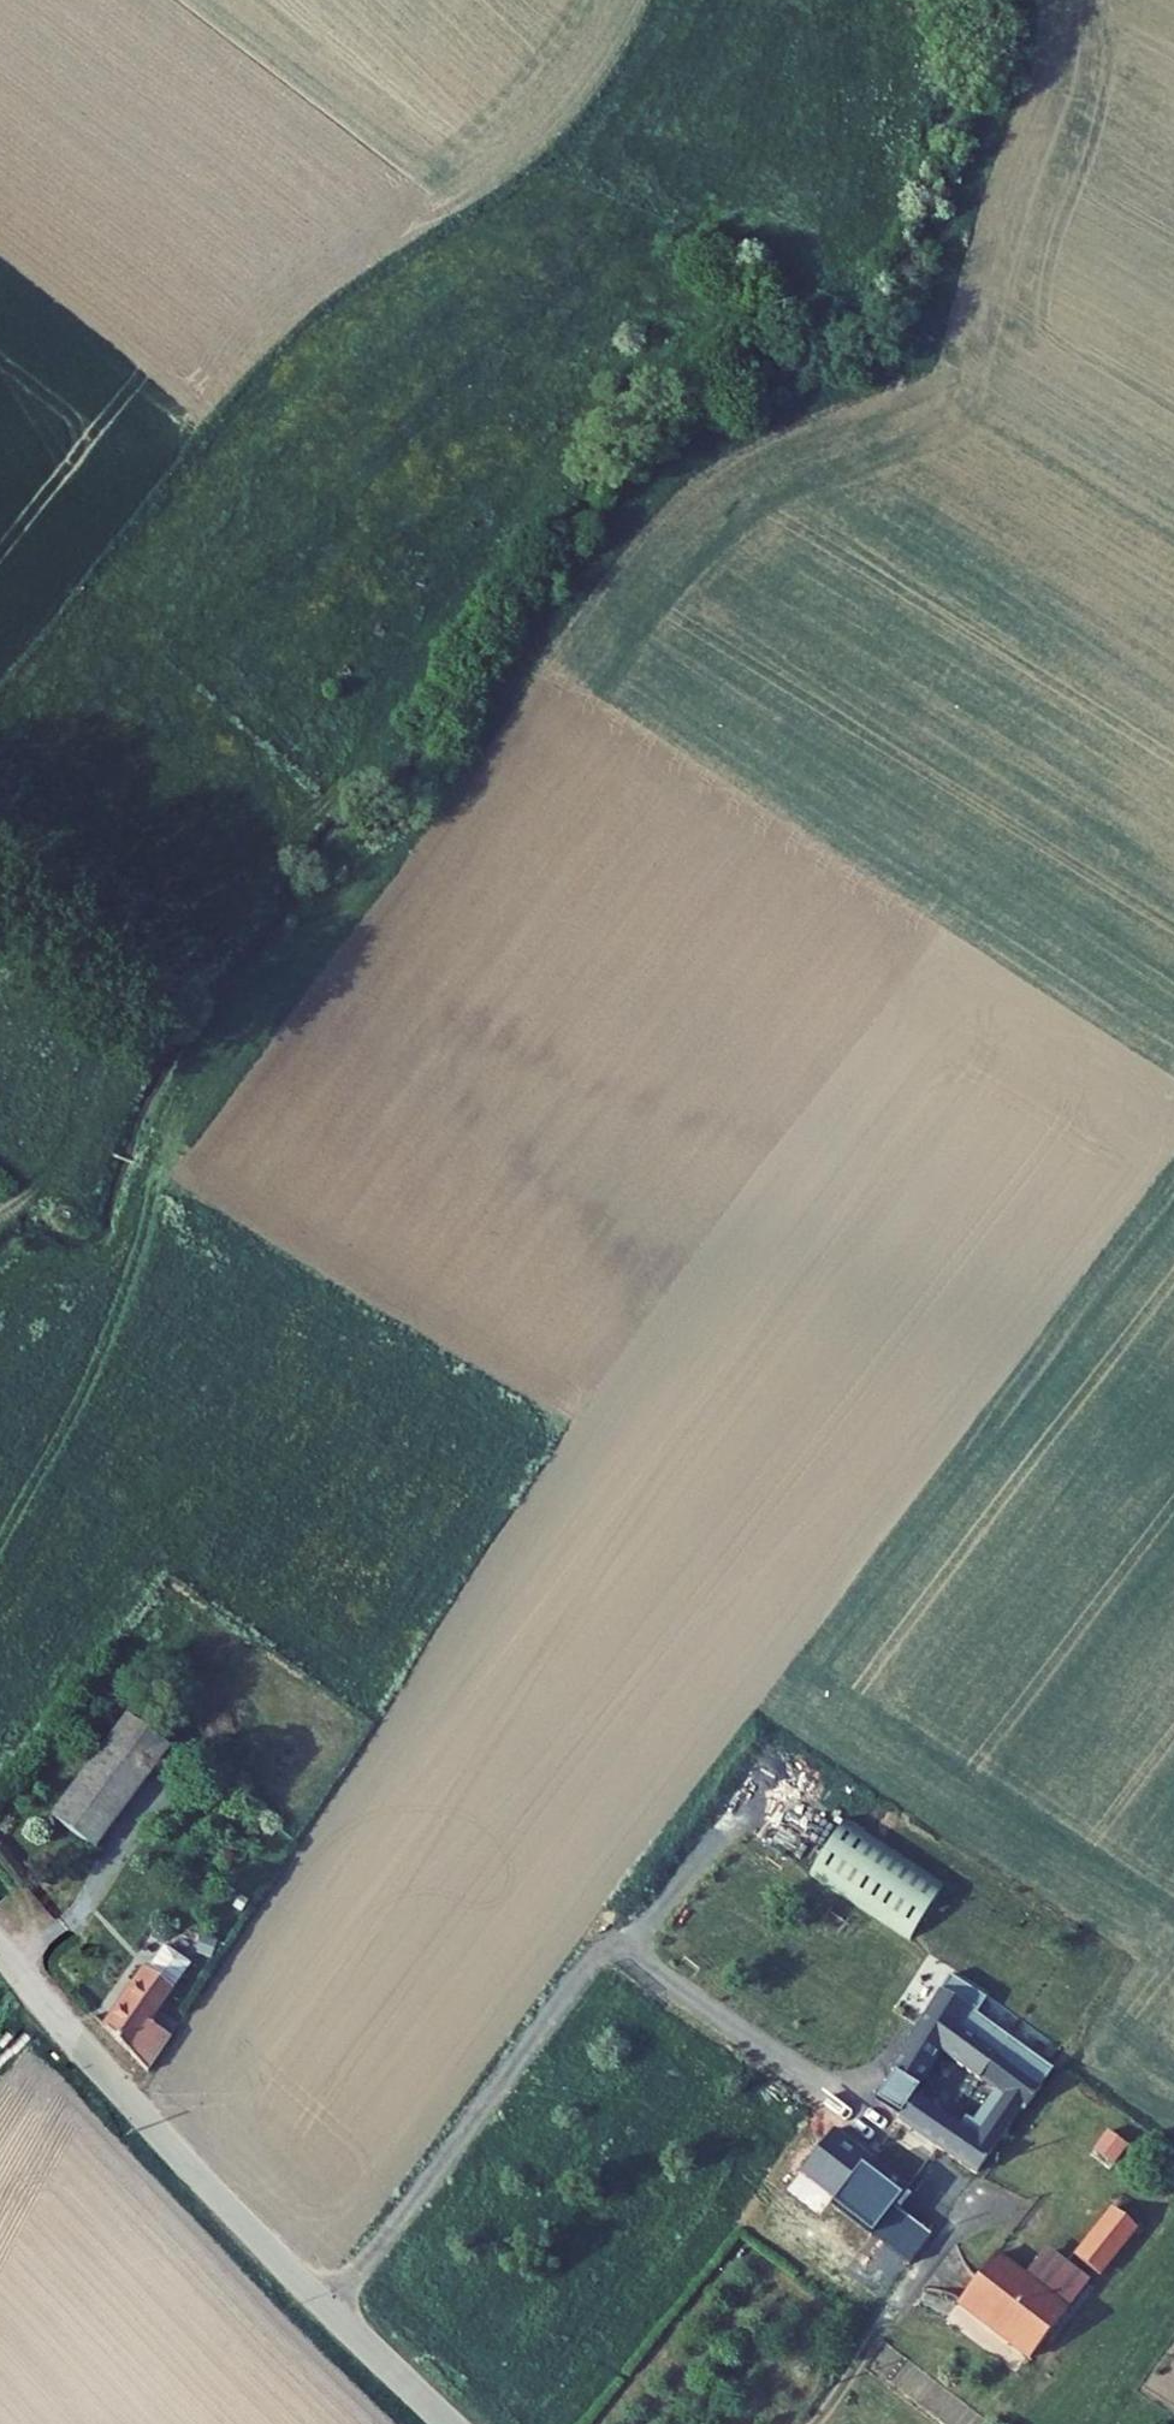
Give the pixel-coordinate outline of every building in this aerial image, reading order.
[(127,1712),(53,1813),(94,1843),(168,1742),(127,1712)] [(918,1934),(947,1880),(841,1823),(812,1877),(918,1934)] [(170,1941),(108,2021),(128,2045),(195,1960),(170,1941)] [(897,2120),(977,2175),(1051,2079),(964,2019),(980,1991),(954,1975),(893,2073),(924,2092),(948,2054),(1008,2095),(981,2134),(917,2091),(897,2120)] [(835,2118),(784,2183),(850,2234),(863,2219),(899,2247),(907,2237),(921,2247),(948,2213),(898,2174),(901,2170),(835,2118)] [(1109,2132),(1096,2150),(1114,2164),(1128,2145),(1109,2132)] [(1102,2279),(1141,2230),(1113,2208),(1074,2256),(1102,2279)] [(1001,2236),(963,2283),(1033,2340),(1072,2293),(1001,2236)]
